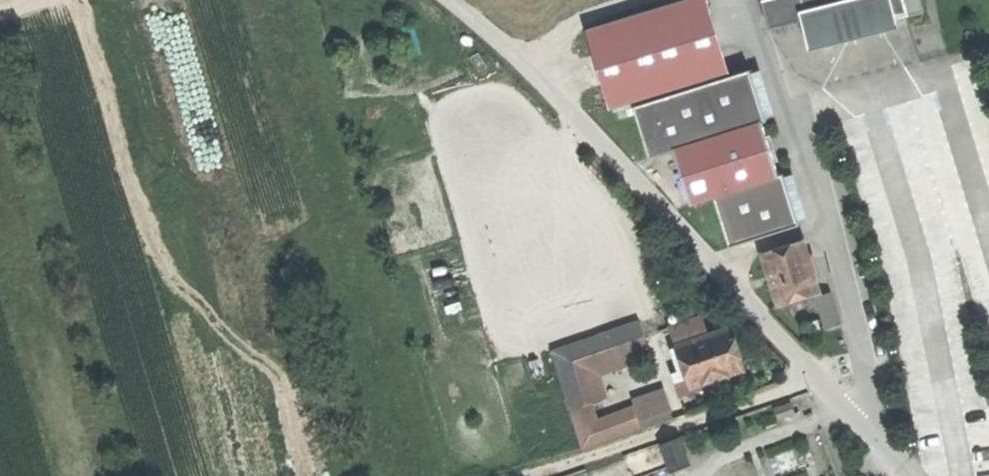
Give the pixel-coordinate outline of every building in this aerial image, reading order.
[(607,107),(725,71),(703,0),(689,0),(584,33),(607,107)] [(766,29),(801,19),(808,49),(897,26),(896,18),(907,15),(922,11),(919,0),(759,0),(766,29)] [(728,247),(798,225),(782,173),(776,175),(771,161),(778,159),(770,134),(763,137),(759,123),(766,121),(759,97),(750,70),(631,107),(647,158),(672,150),(689,204),(712,197),(728,247)] [(765,255),(778,303),(818,291),(805,244),(765,255)] [(814,298),(822,325),(836,321),(829,294),(814,298)] [(640,323),(594,337),(603,365),(635,356),(630,339),(644,335),(640,323)] [(906,367),(920,365),(916,326),(902,327),(906,367)] [(732,333),(678,349),(690,388),(703,384),(705,391),(733,383),(731,375),(743,371),(737,352),(732,333)] [(649,352),(644,335),(630,339),(635,356),(649,352)] [(594,337),(584,340),(593,368),(603,365),(594,337)] [(551,350),(580,445),(640,427),(637,419),(634,409),(592,422),(585,399),(601,394),(593,368),(584,340),(551,350)] [(632,401),(634,409),(637,419),(669,409),(663,391),(632,401)] [(671,418),(669,409),(637,419),(640,427),(671,418)] [(694,435),(677,442),(687,469),(705,462),(694,435)]
